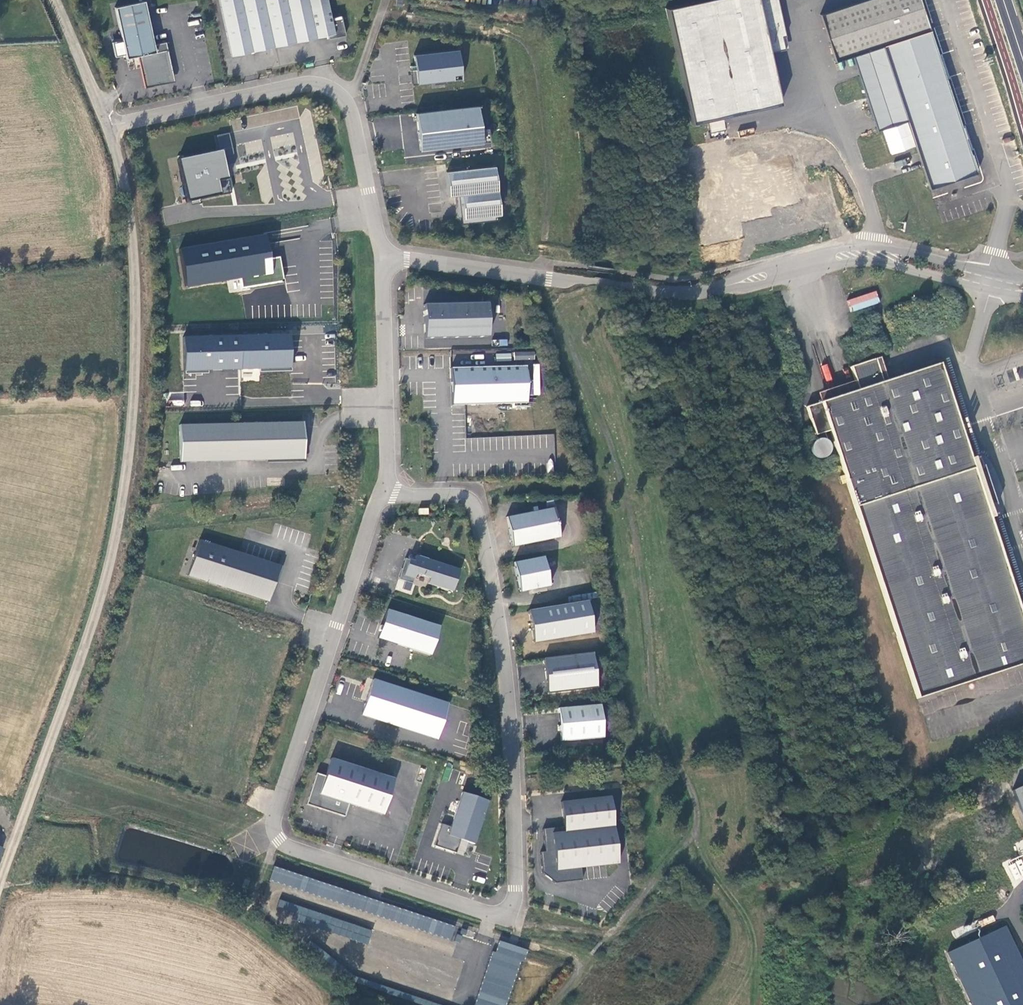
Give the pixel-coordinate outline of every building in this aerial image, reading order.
[(232,58),(317,39),(308,0),(219,0),(232,58)] [(317,39),(327,36),(333,35),(334,39),(345,36),(340,17),(330,19),(326,0),(308,0),(317,39)] [(694,122),(783,105),(773,51),(788,49),(779,0),(715,0),(673,8),(694,122)] [(921,0),(864,0),(821,14),(836,61),(853,56),(877,131),(908,121),(931,188),(945,184),(967,176),(978,173),(921,0)] [(145,3),(116,10),(123,43),(113,45),(116,60),(126,58),(127,61),(139,59),(141,68),(146,91),(176,84),(169,52),(156,55),(155,47),(147,9),(145,3)] [(167,44),(155,47),(156,55),(169,52),(167,44)] [(457,50),(413,55),(415,70),(410,71),(411,85),(460,79),(457,50)] [(415,113),(419,150),(481,143),(479,130),(477,106),(415,113)] [(487,129),(479,130),(481,143),(488,142),(487,129)] [(218,136),(223,153),(233,150),(228,133),(218,136)] [(221,151),(176,161),(186,204),(230,195),(221,151)] [(494,167),(445,173),(448,197),(453,197),(457,196),(460,217),(461,225),(494,221),(494,216),(500,216),(494,167)] [(959,193),(967,176),(945,184),(959,193)] [(265,235),(179,250),(185,286),(239,277),(241,289),(282,282),(279,258),(268,260),(265,235)] [(487,304),(423,306),(424,340),(487,338),(487,304)] [(289,337),(183,340),(184,373),(289,371),(289,337)] [(875,389),(882,387),(875,365),(868,367),(875,389)] [(526,367),(451,369),(451,406),(464,406),(483,406),(498,405),(526,404),(526,367)] [(933,371),(882,387),(875,389),(868,367),(842,376),(847,389),(850,398),(814,410),(800,415),(808,442),(823,438),(910,707),(1022,671),(1022,654),(983,527),(988,525),(985,515),(971,475),(968,464),(963,466),(933,371)] [(811,401),(814,410),(850,398),(847,389),(811,401)] [(483,406),(483,413),(498,413),(498,405),(483,406)] [(303,424),(179,427),(180,464),(304,461),(303,424)] [(975,474),(971,475),(985,515),(988,513),(975,474)] [(555,508),(507,518),(513,548),(561,539),(555,508)] [(238,554),(199,542),(187,577),(268,603),(274,584),(280,567),(238,554)] [(459,571),(416,557),(414,563),(409,561),(406,571),(402,570),(399,581),(405,583),(412,585),(416,575),(429,579),(428,585),(452,593),(459,571)] [(514,563),(520,594),(549,588),(543,557),(514,563)] [(405,583),(403,590),(410,592),(412,585),(405,583)] [(588,602),(529,611),(534,644),(593,634),(588,602)] [(439,628),(387,611),(383,624),(378,640),(408,649),(430,656),(439,628)] [(593,654),(544,659),(548,695),(597,689),(593,654)] [(448,705),(373,681),(362,716),(437,740),(448,705)] [(601,706),(559,709),(562,743),(604,739),(601,706)] [(394,781),(331,761),(326,778),(317,775),(307,806),(345,818),(349,805),(383,816),(394,781)] [(1012,793),(1022,818),(1022,788),(1012,793)] [(452,828),(442,825),(435,847),(457,855),(461,841),(475,846),(483,821),(485,821),(491,803),(463,794),(452,828)] [(611,798),(562,803),(565,828),(544,831),(546,853),(541,854),(544,875),(556,885),(583,882),(582,869),(619,865),(611,798)] [(269,881),(452,938),(457,924),(273,868),(269,881)] [(800,885),(799,876),(788,878),(789,882),(776,885),(777,891),(800,885)] [(367,944),(372,930),(280,900),(276,914),(367,944)] [(949,952),(962,982),(1021,958),(1007,926),(949,952)] [(476,1004),(508,1004),(524,948),(495,939),(476,1004)] [(962,982),(972,1004),(1022,1004),(1022,962),(1021,958),(962,982)]
